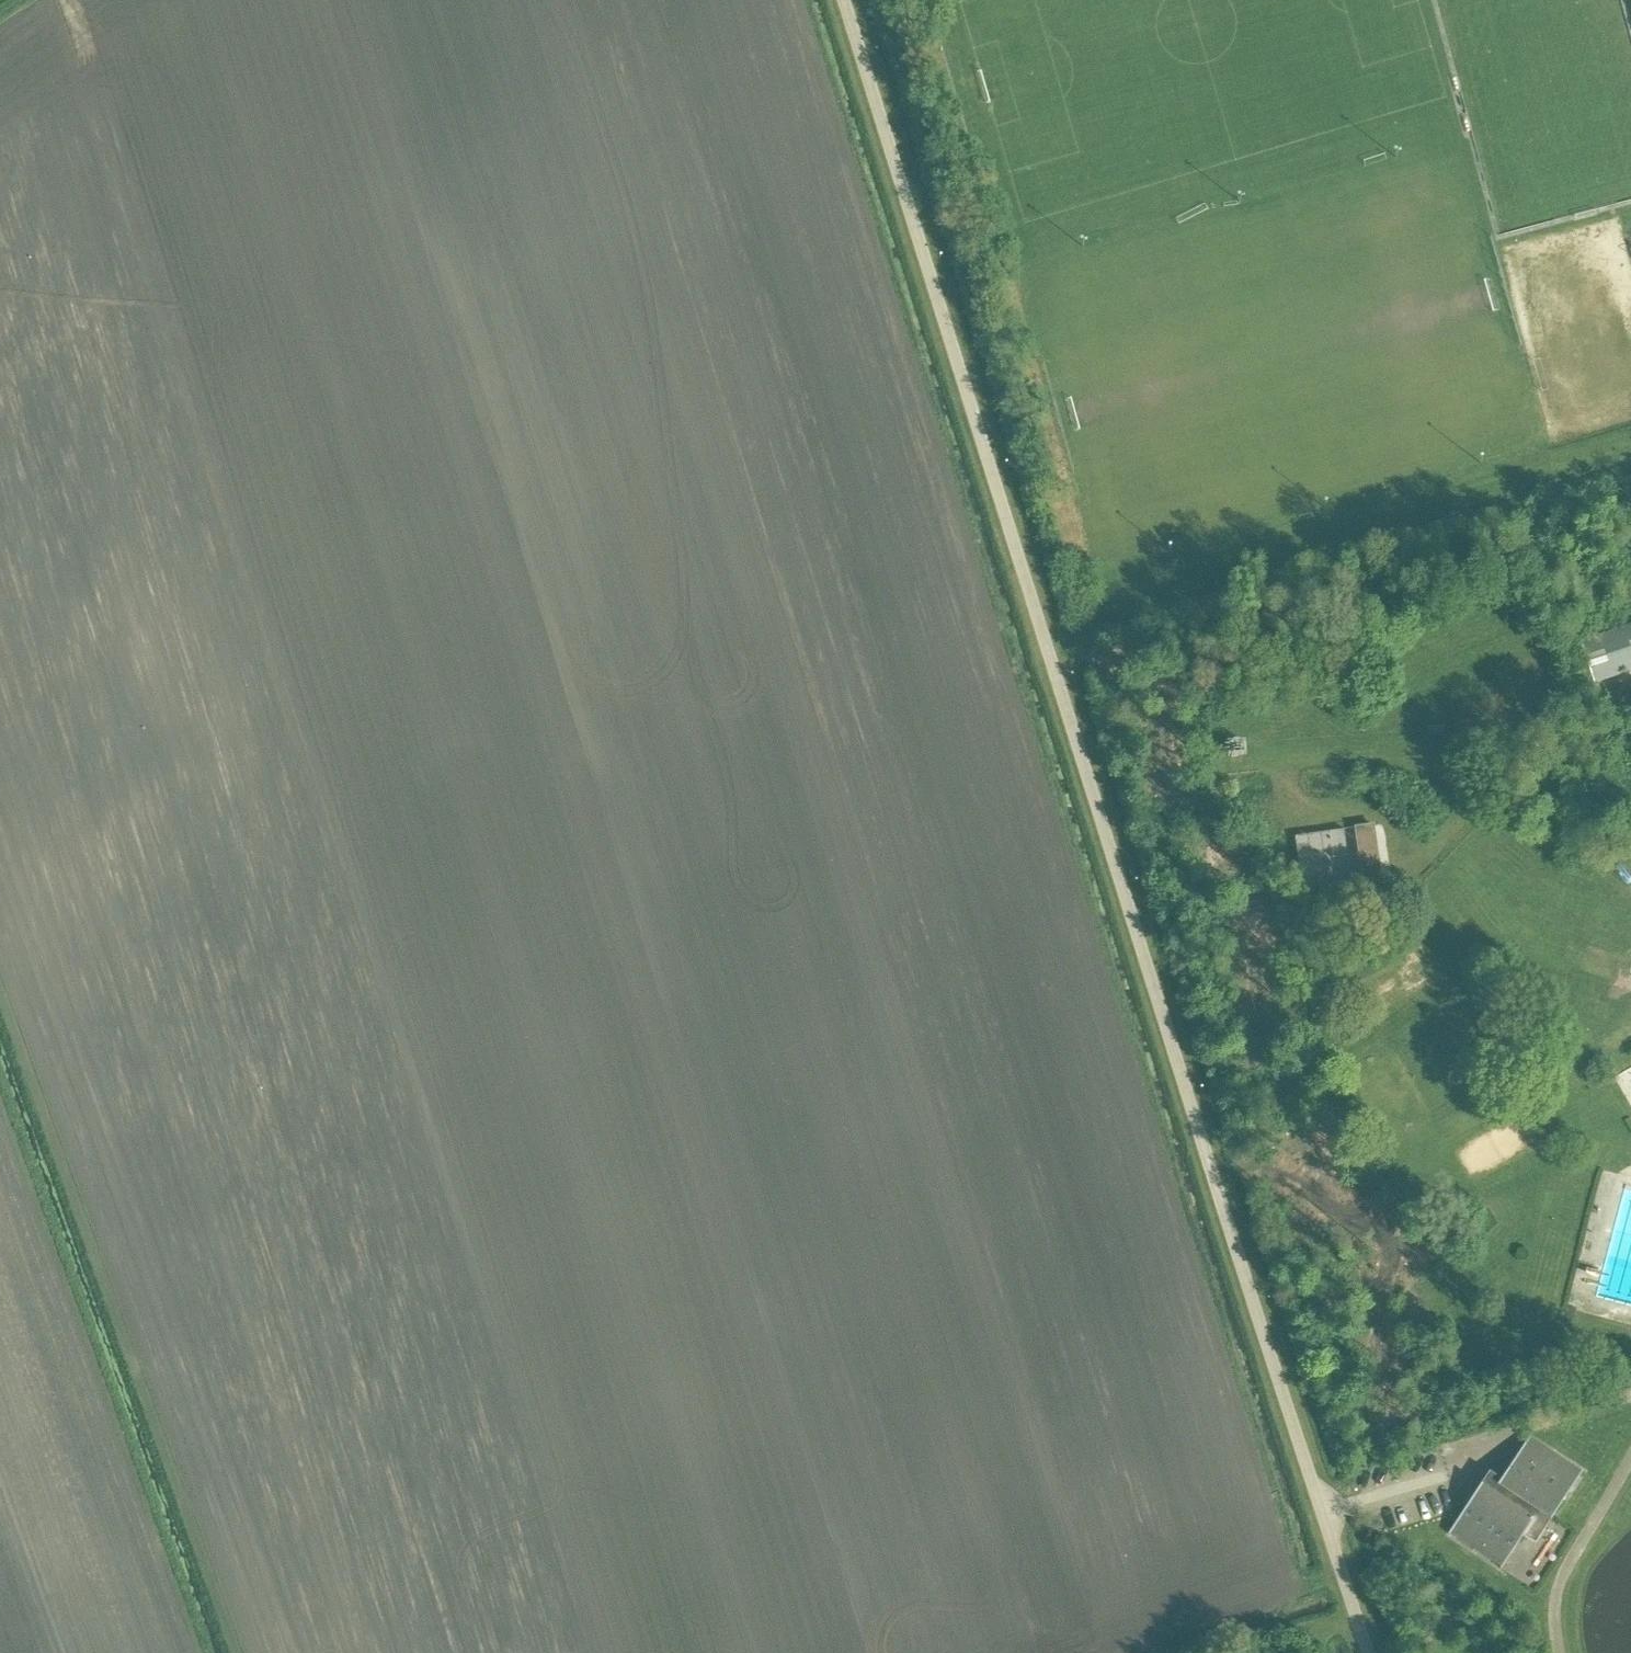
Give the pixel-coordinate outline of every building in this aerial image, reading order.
[(1630,672),(1630,627),(1580,643),(1593,684),(1630,672)] [(1533,1544),(1581,1472),(1527,1436),(1498,1481),(1487,1474),(1479,1486),(1478,1485),(1460,1513),(1446,1534),(1499,1569),(1521,1536),(1533,1544)]
